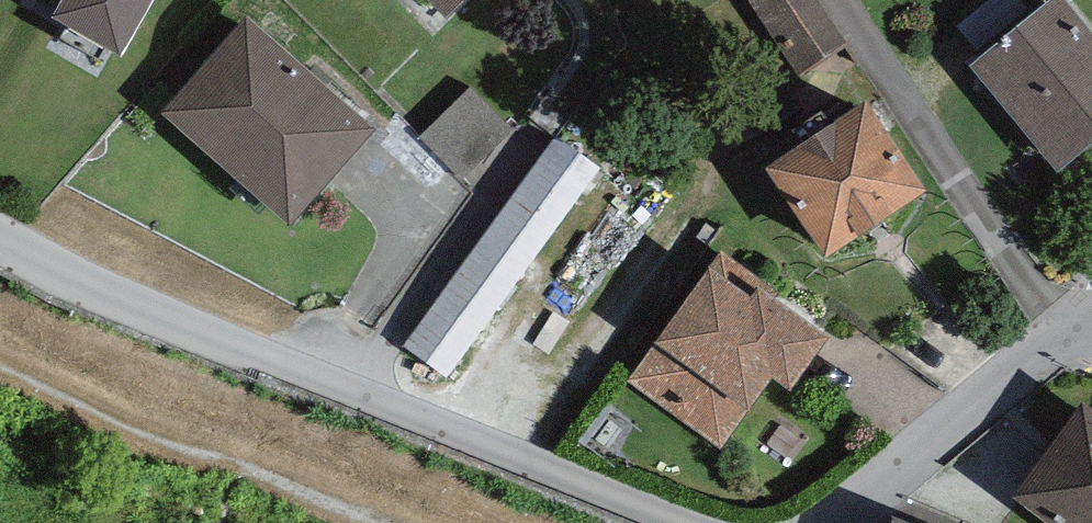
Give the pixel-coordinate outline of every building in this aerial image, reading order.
[(52,11),(120,49),(148,0),(58,0),(52,11)] [(446,11),(458,0),(436,0),(446,11)] [(818,0),(748,0),(798,73),(845,40),(818,0)] [(967,60),(1055,168),(1091,138),(1091,27),(1070,0),(1041,0),(967,60)] [(375,123),(247,11),(160,109),(289,222),(375,123)] [(511,127),(470,85),(418,135),(460,177),(511,127)] [(927,183),(868,94),(767,162),(826,250),(927,183)] [(597,163),(554,132),(402,343),(445,374),(597,163)] [(750,290),(710,262),(628,377),(721,443),(772,372),(789,384),(828,330),(757,280),(750,290)] [(1082,396),(1012,490),(1056,522),(1091,522),(1091,403),(1082,396)] [(892,509),(887,522),(927,522),(892,509)]
